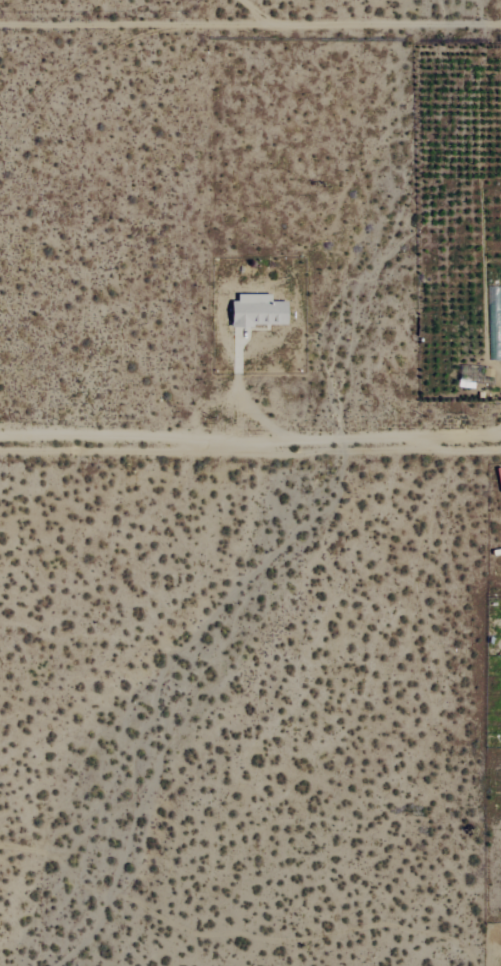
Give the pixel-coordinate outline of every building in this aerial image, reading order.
[(268,295),(235,294),(234,301),(228,301),(228,325),(284,326),(284,302),(268,301),(268,295)]
